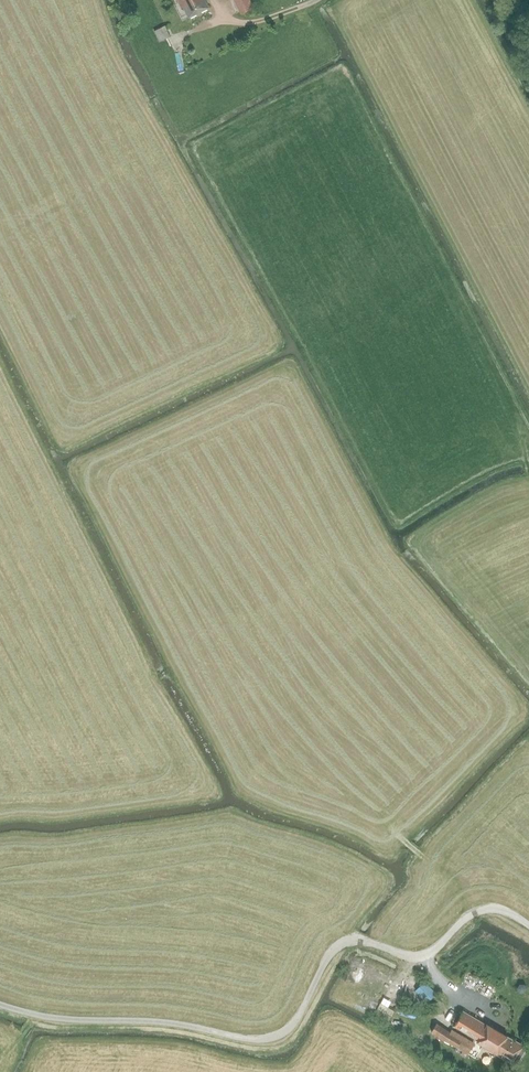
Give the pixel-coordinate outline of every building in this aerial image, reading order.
[(182,9),(184,8),(188,17),(208,7),(204,0),(177,0),(182,9)] [(241,14),(254,7),(251,0),(234,0),(241,14)] [(159,41),(170,36),(165,25),(154,30),(159,41)] [(486,1025),(462,1011),(454,1026),(477,1040),(476,1041),(497,1053),(498,1051),(513,1060),(520,1047),(512,1042),(513,1040),(487,1024),(486,1025)] [(450,1031),(437,1022),(431,1032),(445,1040),(445,1039),(466,1052),(472,1041),(452,1029),(450,1031)]
